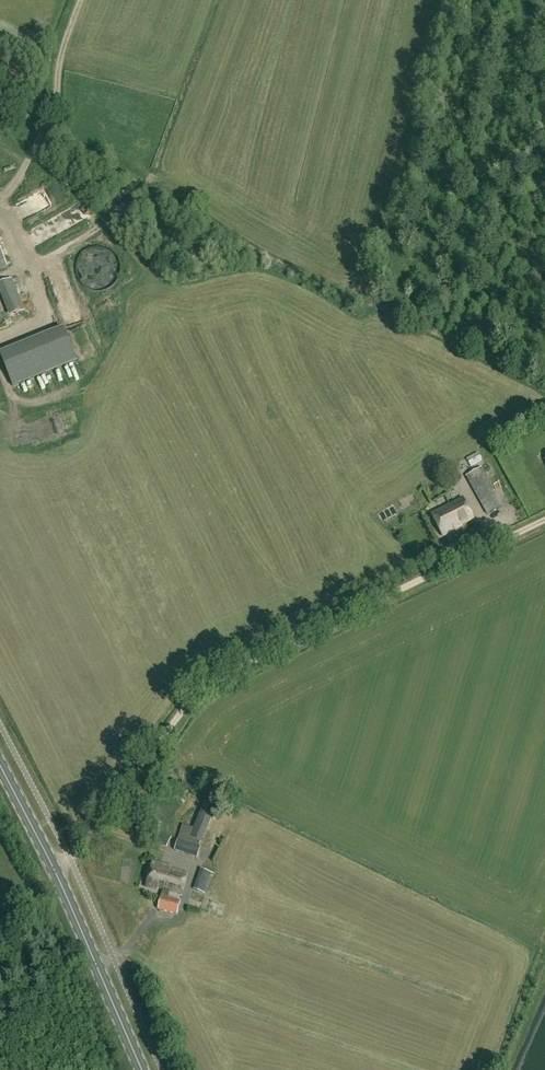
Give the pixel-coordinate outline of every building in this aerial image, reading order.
[(9,152),(15,146),(1,131),(0,132),(0,142),(9,152)] [(60,187),(42,194),(48,208),(65,201),(60,187)] [(90,290),(97,292),(104,291),(110,289),(115,285),(119,279),(121,273),(121,267),(120,260),(116,254),(110,249),(103,246),(96,246),(88,248),(82,253),(78,259),(76,266),(76,274),(79,281),(83,286),(90,290)] [(25,311),(12,279),(0,284),(0,294),(9,317),(25,311)] [(6,331),(17,326),(12,317),(2,322),(6,331)] [(0,356),(0,359),(11,386),(76,360),(63,330),(0,356)] [(28,382),(33,390),(46,383),(41,374),(28,382)] [(476,470),(487,465),(483,456),(472,462),(476,470)] [(481,468),(466,476),(488,514),(503,506),(481,468)] [(463,499),(432,514),(443,537),(457,530),(456,528),(473,520),(463,499)] [(201,848),(198,848),(200,843),(201,844),(212,819),(200,814),(191,834),(181,830),(178,840),(174,850),(197,858),(201,848)] [(166,848),(170,838),(158,833),(154,842),(166,848)] [(171,867),(152,861),(145,887),(156,890),(157,887),(163,889),(157,909),(176,914),(180,901),(167,898),(169,891),(182,894),(187,874),(170,869),(171,867)] [(211,874),(200,869),(193,889),(202,892),(204,888),(206,890),(211,874)]
